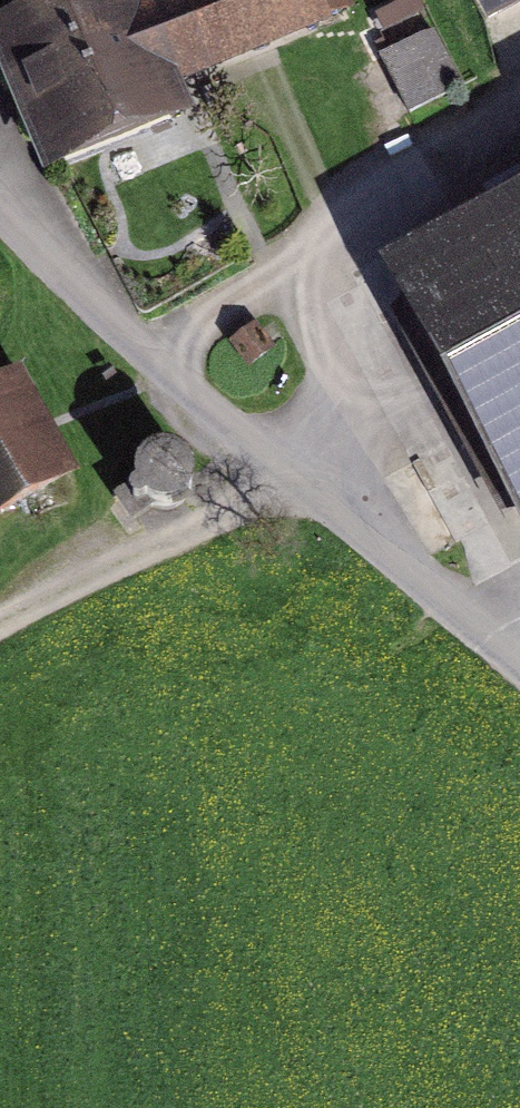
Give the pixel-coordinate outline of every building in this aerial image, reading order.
[(8,60),(69,204),(192,153),(176,116),(336,48),(316,0),(151,0),(8,60)] [(380,53),(410,119),(468,94),(438,27),(380,53)] [(403,305),(519,536),(519,246),(403,305)] [(0,421),(0,536),(81,502),(41,404),(0,421)] [(184,462),(173,455),(159,453),(144,457),(134,467),(130,478),(130,494),(135,507),(146,515),(162,518),(176,516),(187,511),(193,501),(195,487),(192,473),(184,462)]
